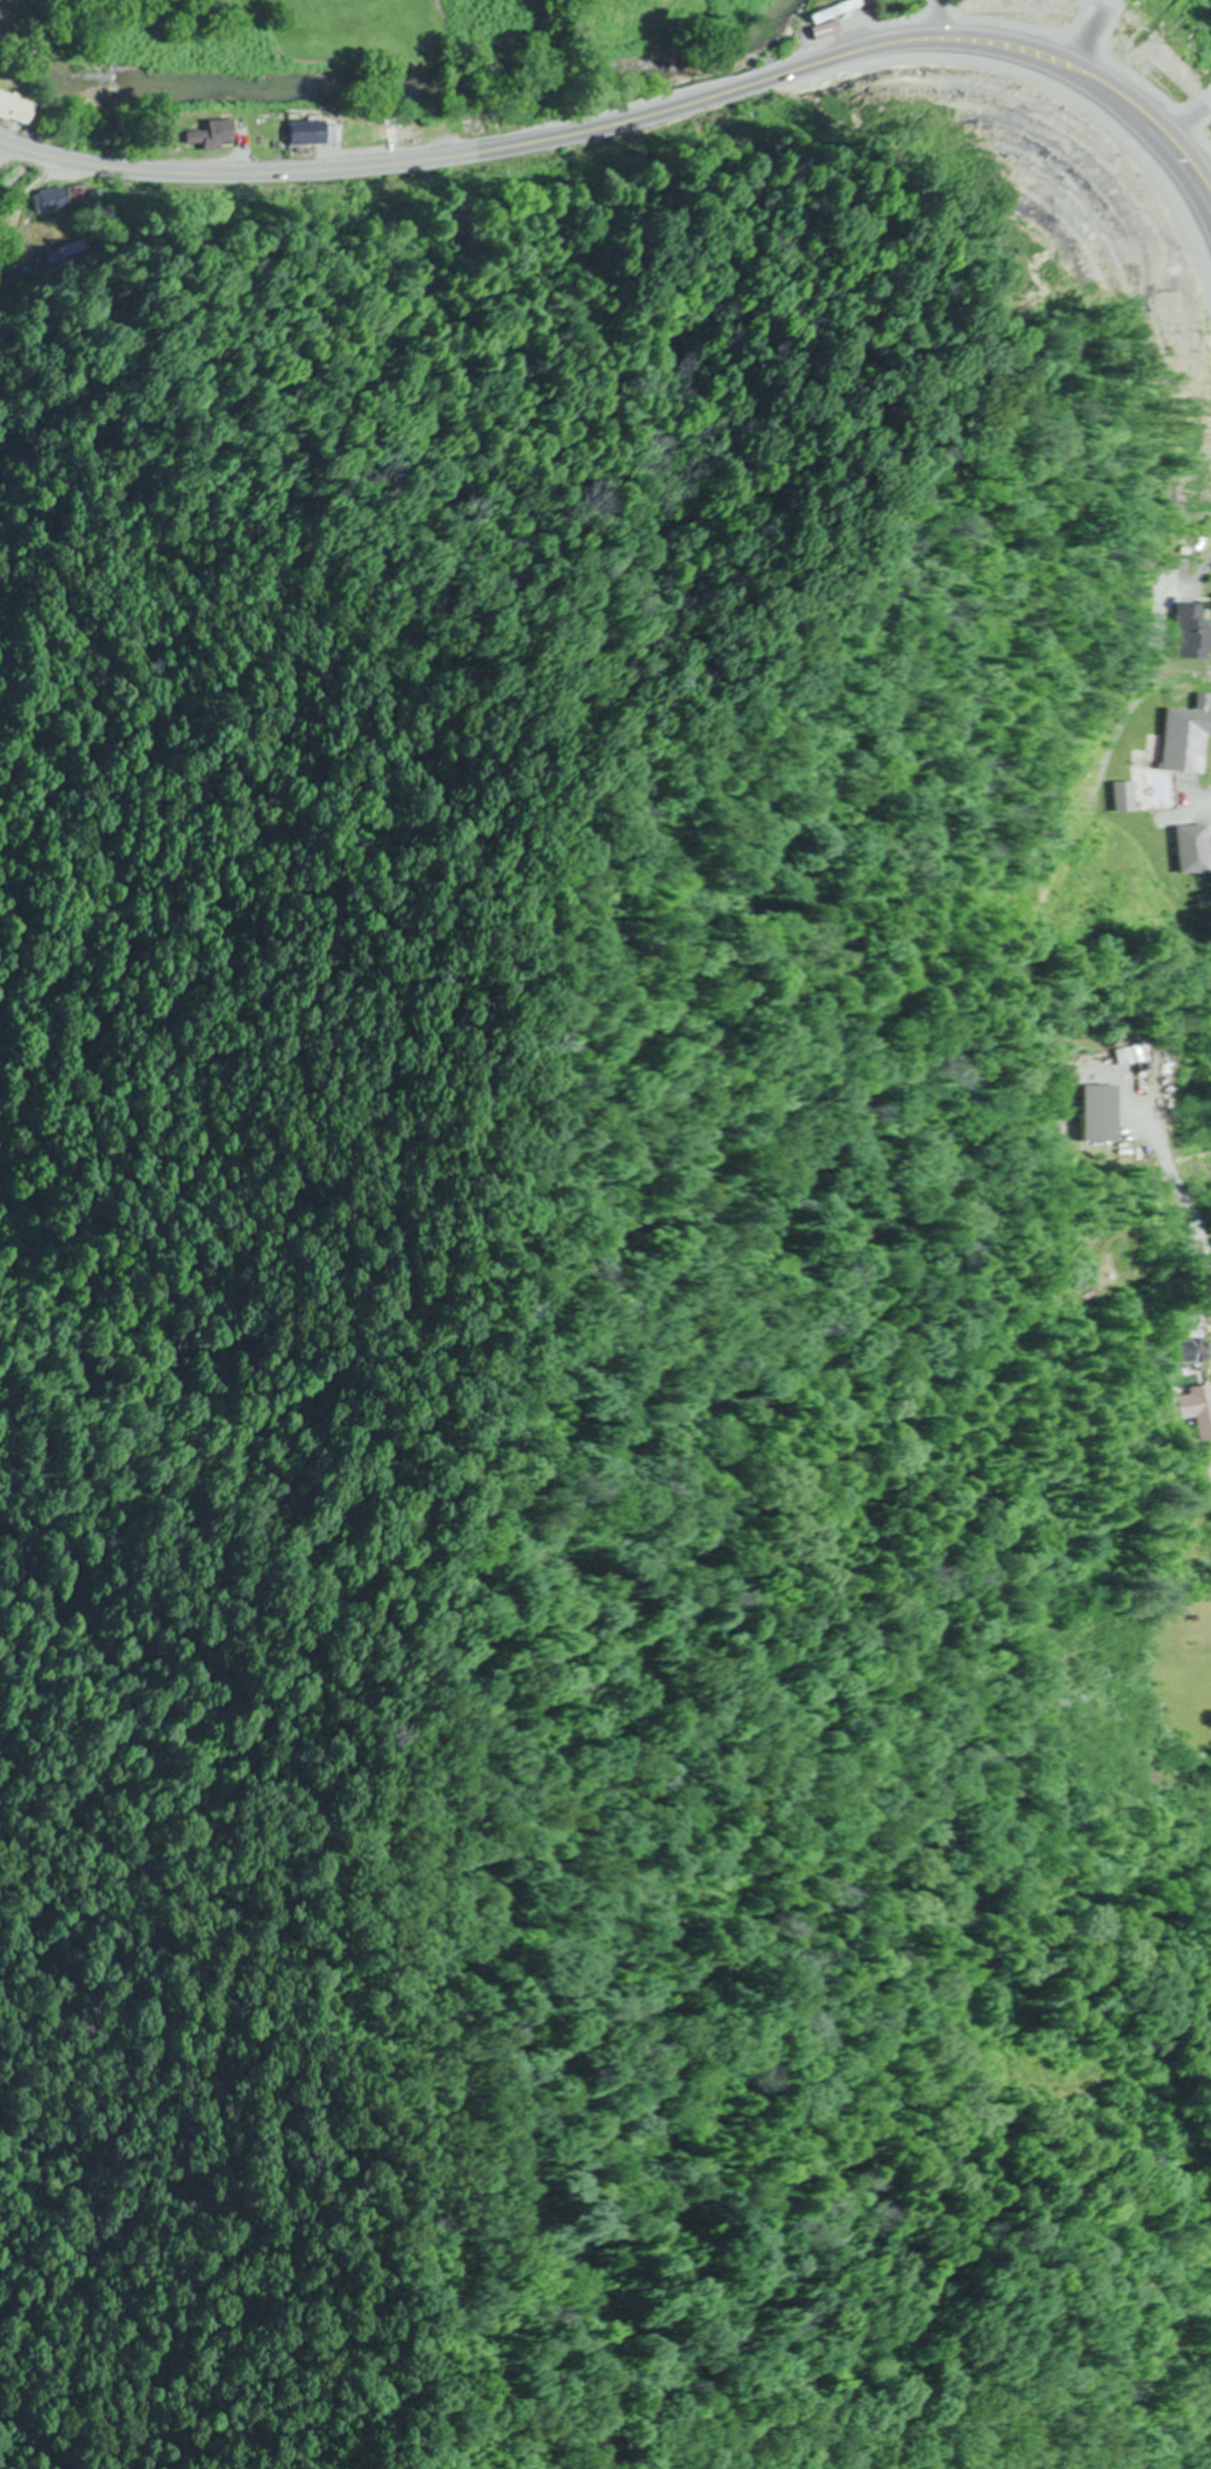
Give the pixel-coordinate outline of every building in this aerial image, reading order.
[(1147,13),(1165,0),(1138,0),(1147,13)] [(34,102),(0,92),(0,118),(27,126),(34,102)] [(183,146),(201,146),(201,150),(218,150),(218,144),(231,144),(231,121),(205,121),(205,132),(183,132),(183,146)] [(323,146),(323,122),(287,122),(287,146),(323,146)] [(1193,605),(1193,660),(1210,660),(1210,605),(1193,605)] [(1210,774),(1210,712),(1183,709),(1178,771),(1210,774)] [(1210,875),(1210,826),(1190,827),(1190,875),(1210,875)] [(1176,1364),(1209,1362),(1207,1338),(1174,1341),(1176,1364)] [(1198,1440),(1210,1439),(1210,1386),(1193,1388),(1198,1440)]
